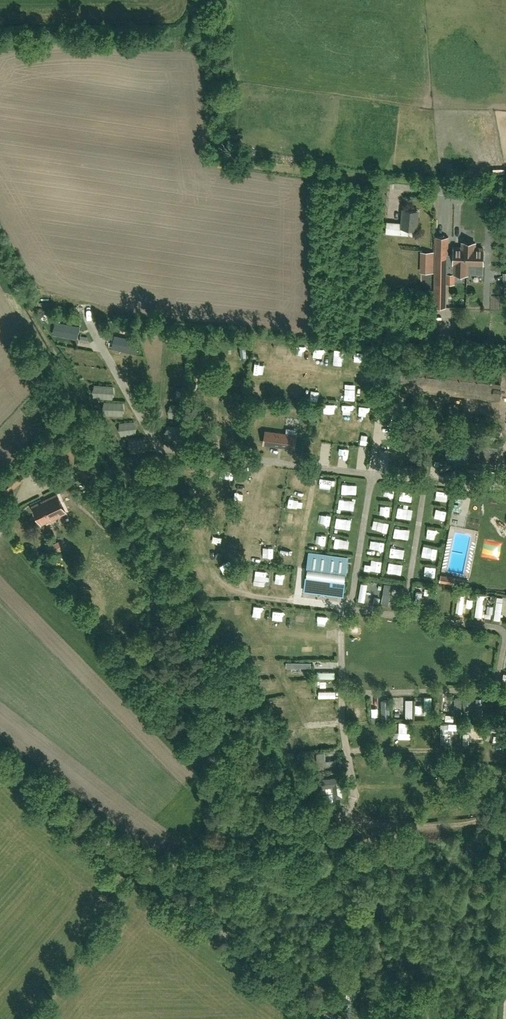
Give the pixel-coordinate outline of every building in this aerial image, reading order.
[(418,210),(412,209),(403,209),(402,222),(394,221),(393,233),(408,235),(409,228),(416,228),(418,210)] [(448,236),(435,236),(434,306),(447,307),(447,283),(454,284),(454,274),(467,274),(467,273),(477,274),(477,265),(483,265),(483,248),(475,248),(475,243),(469,242),(462,242),(462,247),(454,247),(454,255),(448,254),(448,236)] [(434,262),(420,262),(420,273),(434,273),(434,262)] [(77,339),(79,326),(59,322),(57,335),(77,339)] [(132,352),(134,340),(115,335),(112,348),(132,352)] [(504,365),(403,355),(399,390),(501,399),(504,365)] [(264,444),(294,448),(296,435),(265,431),(264,444)] [(495,469),(498,446),(464,443),(464,437),(458,437),(456,456),(459,456),(458,465),(467,466),(466,469),(491,472),(494,469),(495,469)] [(14,472),(2,482),(9,491),(21,480),(14,472)] [(457,521),(468,523),(472,496),(461,494),(462,491),(459,490),(458,498),(464,499),(461,514),(458,513),(457,521)] [(57,494),(33,506),(41,523),(66,512),(57,494)] [(54,549),(63,545),(60,537),(50,541),(54,549)] [(303,592),(343,597),(349,557),(309,551),(303,592)] [(365,582),(362,602),(369,602),(372,583),(365,582)] [(392,604),(396,584),(388,583),(383,603),(392,604)] [(445,611),(447,593),(441,592),(438,610),(445,611)] [(466,607),(468,595),(461,594),(459,606),(466,607)] [(484,613),(486,595),(480,594),(477,612),(484,613)] [(498,597),(496,620),(503,620),(505,597),(498,597)] [(385,700),(386,709),(394,707),(393,699),(385,700)] [(287,715),(296,713),(295,706),(286,707),(287,715)]
